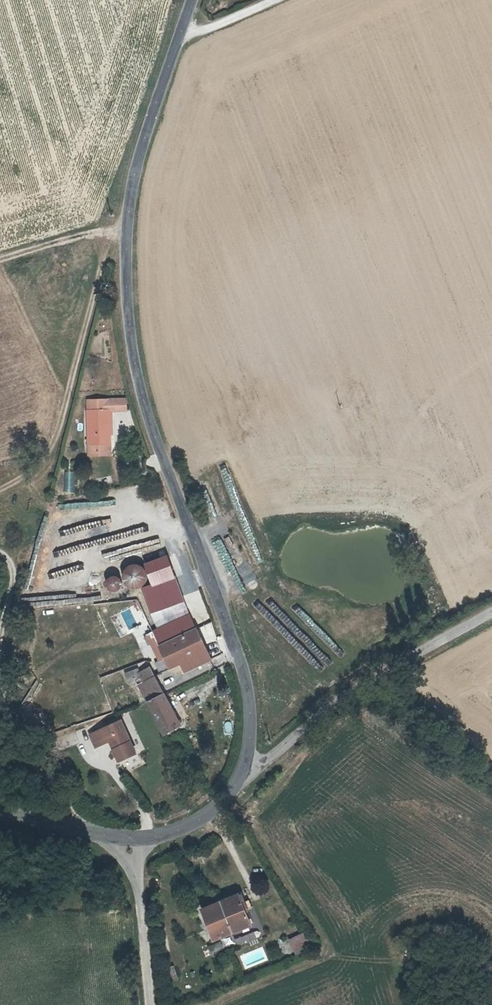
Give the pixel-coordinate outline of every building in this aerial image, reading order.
[(122,414),(122,403),(101,405),(103,449),(124,448),(123,423),(126,423),(126,416),(126,414),(122,414)] [(140,403),(122,403),(122,414),(126,414),(126,416),(140,415),(140,403)] [(124,458),(124,448),(103,449),(103,459),(124,458)] [(145,591),(159,631),(195,615),(181,571),(177,557),(174,558),(167,560),(148,566),(155,586),(155,588),(145,591)] [(134,589),(136,589),(137,590),(138,590),(140,590),(142,589),(143,588),(146,586),(147,584),(148,583),(149,581),(149,579),(148,577),(148,575),(147,574),(146,572),(146,571),(144,571),(143,570),(140,568),(139,568),(136,569),(135,569),(133,570),(131,571),(130,572),(129,573),(128,575),(127,578),(127,579),(127,581),(128,582),(128,583),(130,585),(132,588),(133,588),(134,589)] [(111,593),(112,594),(115,595),(116,596),(119,595),(120,594),(122,593),(122,592),(123,590),(124,589),(125,587),(124,585),(124,584),(124,582),(122,581),(121,579),(119,578),(117,578),(116,578),(114,578),(113,579),(111,579),(110,581),(109,582),(108,584),(108,585),(108,587),(108,589),(109,590),(110,592),(111,593)] [(160,650),(151,655),(161,678),(171,674),(183,668),(187,675),(215,662),(203,631),(160,650)] [(145,681),(141,673),(133,677),(136,685),(145,681)] [(148,689),(160,684),(157,676),(145,681),(148,689)] [(126,680),(130,688),(136,685),(133,677),(126,680)] [(160,684),(143,692),(150,708),(167,700),(160,684)] [(97,703),(100,714),(110,711),(106,700),(97,703)] [(164,743),(182,735),(167,700),(150,708),(164,743)] [(122,772),(123,772),(140,765),(139,763),(139,764),(124,732),(94,746),(100,758),(114,752),(122,771),(122,772)] [(257,924),(250,910),(246,900),(243,894),(208,909),(221,940),(257,924)] [(255,897),(246,900),(250,910),(259,906),(255,897)] [(308,938),(304,928),(291,933),(295,943),(308,938)] [(221,941),(208,943),(210,951),(222,949),(221,941)] [(170,981),(178,979),(173,964),(165,966),(170,981)]
